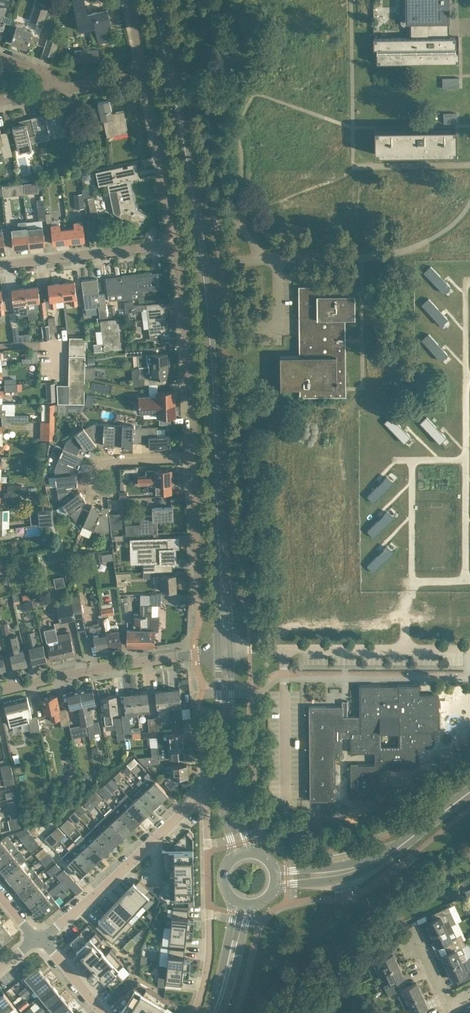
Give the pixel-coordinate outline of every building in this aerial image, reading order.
[(48,5),(50,0),(36,0),(36,1),(30,19),(42,24),(45,17),(48,5)] [(80,30),(95,26),(99,42),(111,39),(111,41),(107,23),(111,23),(108,8),(87,13),(84,0),(73,0),(80,30)] [(409,19),(411,19),(411,37),(374,37),(374,48),(377,48),(377,62),(459,61),(459,50),(456,50),(456,36),(455,36),(449,36),(449,18),(446,18),(446,0),(409,0),(409,19)] [(33,31),(24,27),(12,24),(9,32),(14,34),(11,41),(27,47),(29,41),(37,44),(39,37),(32,34),(33,31)] [(54,56),(59,42),(47,38),(43,52),(54,56)] [(460,88),(459,77),(442,77),(443,88),(460,88)] [(98,102),(100,111),(102,119),(103,119),(107,136),(119,134),(128,132),(124,110),(112,112),(109,99),(98,102)] [(34,130),(37,142),(49,139),(48,133),(51,132),(66,128),(62,111),(53,114),(52,112),(51,112),(52,115),(48,116),(48,115),(47,115),(39,117),(38,115),(32,117),(31,117),(34,130)] [(456,112),(444,112),(444,123),(457,123),(456,112)] [(13,126),(17,143),(19,152),(39,147),(37,142),(34,130),(31,117),(24,119),(26,123),(13,126)] [(74,129),(76,137),(83,136),(79,119),(72,120),(73,123),(74,129)] [(457,127),(375,128),(375,153),(457,152),(457,127)] [(7,131),(1,133),(0,128),(0,143),(2,149),(11,147),(7,131)] [(95,171),(99,186),(107,184),(107,183),(130,178),(130,179),(138,177),(135,163),(95,171)] [(45,176),(43,169),(32,171),(34,178),(45,176)] [(50,178),(42,179),(43,187),(51,186),(50,178)] [(109,192),(110,192),(114,211),(119,215),(125,218),(126,216),(139,225),(146,214),(136,207),(130,178),(107,183),(109,192)] [(38,181),(24,183),(25,193),(39,192),(38,181)] [(83,196),(94,194),(92,186),(82,188),(83,196)] [(74,194),(76,208),(83,207),(82,193),(74,194)] [(87,198),(92,222),(99,220),(94,197),(87,198)] [(46,220),(45,206),(38,207),(39,221),(46,220)] [(14,248),(30,246),(27,228),(26,220),(18,221),(19,228),(12,229),(13,235),(12,235),(12,238),(14,248)] [(85,239),(84,229),(84,226),(83,226),(82,221),(74,222),(75,227),(68,228),(69,241),(85,239)] [(60,224),(52,224),(53,230),(52,230),(53,243),(69,241),(68,228),(61,229),(60,223),(60,224)] [(34,227),(27,228),(30,246),(45,244),(44,234),(44,231),(43,231),(42,226),(34,227)] [(139,290),(144,290),(154,289),(152,271),(136,273),(139,290)] [(121,275),(124,292),(139,290),(136,273),(121,275)] [(106,276),(107,286),(109,300),(124,298),(124,292),(121,275),(106,276)] [(99,293),(99,288),(97,277),(82,279),(84,300),(85,308),(99,306),(100,317),(107,316),(105,292),(99,293)] [(78,304),(76,290),(75,280),(62,282),(63,298),(71,297),(72,305),(78,304)] [(63,298),(62,282),(48,284),(51,308),(56,307),(55,299),(63,298)] [(27,302),(28,311),(40,310),(41,316),(47,316),(46,299),(40,300),(38,285),(25,286),(27,302)] [(345,285),(308,285),(299,285),(299,355),(280,355),(280,387),(300,387),(300,396),(345,396),(345,318),(355,317),(355,294),(345,294),(345,285)] [(27,302),(25,286),(12,288),(15,312),(20,311),(19,303),(27,302)] [(127,305),(134,305),(133,300),(124,301),(125,307),(126,312),(128,311),(127,305)] [(154,302),(146,303),(134,305),(127,305),(128,311),(143,310),(143,308),(147,307),(148,319),(166,316),(164,301),(154,302)] [(48,317),(50,331),(57,330),(55,316),(48,317)] [(166,316),(148,319),(142,319),(144,333),(150,332),(150,339),(161,338),(160,333),(167,332),(166,316)] [(94,351),(104,350),(112,349),(122,348),(118,317),(108,319),(100,320),(103,342),(93,343),(94,351)] [(42,325),(44,339),(50,338),(48,324),(42,325)] [(86,344),(70,344),(68,403),(84,403),(85,378),(85,366),(86,344)] [(138,355),(139,366),(142,365),(170,363),(170,361),(169,359),(169,356),(168,356),(167,351),(155,352),(155,346),(135,347),(135,355),(138,355)] [(31,351),(32,357),(22,358),(22,363),(38,361),(37,351),(31,351)] [(170,363),(142,365),(145,374),(144,374),(145,384),(158,383),(157,376),(169,375),(169,370),(170,370),(170,368),(170,366),(170,363)] [(85,366),(85,378),(95,378),(95,366),(85,366)] [(169,382),(166,382),(158,383),(158,390),(157,390),(157,395),(139,396),(139,404),(175,403),(174,389),(169,389),(169,382)] [(3,403),(0,403),(0,415),(2,415),(2,421),(28,421),(29,414),(6,414),(6,408),(3,408),(3,403)] [(58,403),(54,403),(46,403),(46,420),(55,420),(55,411),(58,411),(58,403)] [(171,423),(171,415),(175,415),(175,403),(139,404),(139,412),(158,411),(158,416),(159,416),(159,423),(171,423)] [(55,420),(46,420),(41,420),(41,438),(55,438),(55,420)] [(114,445),(115,437),(115,424),(104,423),(94,423),(85,428),(84,427),(83,427),(96,444),(97,443),(94,440),(101,436),(104,436),(103,444),(114,445)] [(115,424),(115,437),(122,437),(122,445),(133,446),(133,442),(142,441),(141,426),(134,426),(134,424),(123,424),(115,424)] [(157,426),(141,426),(142,441),(149,441),(150,446),(154,446),(154,449),(164,448),(163,446),(171,446),(171,434),(157,435),(157,426)] [(96,444),(83,427),(75,433),(75,434),(66,440),(63,447),(77,454),(77,453),(83,456),(83,455),(77,453),(80,446),(83,444),(88,450),(96,444)] [(55,468),(56,476),(71,474),(77,473),(71,473),(70,465),(71,463),(78,466),(83,456),(77,453),(77,454),(63,447),(60,455),(58,458),(59,458),(55,468)] [(146,469),(146,475),(138,475),(138,483),(155,483),(156,493),(172,493),(171,468),(146,469)] [(78,484),(77,473),(71,474),(56,476),(57,487),(58,497),(63,503),(63,504),(75,495),(75,494),(80,491),(80,490),(75,494),(70,488),(70,485),(78,484)] [(7,486),(7,492),(13,492),(22,492),(22,487),(22,484),(7,484),(7,486)] [(83,524),(84,524),(90,510),(89,510),(92,504),(89,510),(82,507),(80,504),(87,499),(80,491),(75,494),(75,495),(63,504),(70,513),(70,512),(76,521),(84,524),(83,524)] [(44,508),(51,508),(47,493),(42,494),(44,508)] [(111,531),(110,516),(102,517),(99,516),(102,509),(92,504),(89,510),(90,510),(84,524),(94,529),(94,528),(103,532),(111,531)] [(153,514),(140,515),(140,523),(126,524),(126,534),(158,532),(154,532),(154,525),(157,525),(157,519),(174,518),(173,506),(152,507),(153,514)] [(40,524),(54,523),(54,522),(53,508),(51,508),(44,508),(30,509),(30,519),(40,519),(40,524)] [(109,513),(110,516),(111,531),(112,531),(111,528),(122,527),(122,512),(109,513)] [(175,562),(175,548),(169,548),(168,538),(132,539),(132,548),(137,547),(138,561),(162,560),(162,562),(165,562),(165,565),(172,565),(172,562),(175,562)] [(57,548),(47,550),(49,562),(59,560),(57,548)] [(102,552),(95,553),(96,565),(103,564),(102,552)] [(62,556),(63,565),(76,564),(75,554),(62,556)] [(116,572),(117,585),(125,585),(125,579),(131,579),(131,572),(116,572)] [(176,574),(166,574),(154,575),(154,582),(162,581),(162,590),(166,590),(176,590),(176,574)] [(66,585),(64,575),(54,577),(56,587),(66,585)] [(161,592),(140,592),(140,602),(161,602),(161,592)] [(129,614),(127,596),(119,597),(121,614),(129,614)] [(24,610),(34,608),(32,597),(21,600),(24,610)] [(84,616),(80,600),(71,602),(75,618),(78,631),(85,630),(84,626),(86,626),(84,616)] [(75,618),(71,602),(56,605),(59,617),(58,617),(59,618),(60,621),(75,618)] [(101,608),(102,613),(103,618),(104,617),(109,647),(122,644),(120,634),(119,629),(119,626),(118,626),(111,627),(108,614),(114,613),(113,606),(112,606),(111,602),(108,602),(101,604),(102,608),(101,608)] [(94,626),(94,624),(86,626),(84,626),(85,630),(87,641),(95,639),(96,649),(109,647),(104,617),(103,618),(102,613),(98,614),(99,617),(98,617),(99,625),(94,626)] [(127,628),(127,634),(127,644),(140,645),(141,616),(134,615),(134,629),(127,628)] [(149,616),(141,616),(140,645),(155,645),(155,629),(148,629),(149,616)] [(0,623),(0,624),(3,636),(10,634),(7,622),(0,623)] [(51,659),(65,655),(64,648),(65,648),(61,634),(57,635),(55,627),(44,629),(48,645),(49,649),(51,659)] [(47,660),(45,650),(43,643),(37,645),(34,630),(27,632),(30,646),(29,647),(31,653),(33,663),(47,660)] [(70,632),(61,634),(65,648),(64,648),(65,655),(75,653),(72,643),(70,632)] [(28,664),(25,654),(24,648),(20,649),(17,634),(10,636),(13,650),(10,651),(11,658),(14,668),(28,664)] [(351,799),(387,799),(387,780),(381,780),(380,766),(415,765),(415,746),(432,746),(432,730),(439,730),(439,693),(419,694),(419,684),(398,684),(381,685),(381,684),(360,685),(360,715),(348,715),(348,700),(347,700),(347,709),(343,709),(343,705),(309,705),(309,706),(310,706),(310,721),(309,721),(309,722),(310,722),(311,737),(309,737),(311,737),(311,752),(310,752),(310,753),(311,753),(311,768),(310,768),(310,769),(311,769),(311,784),(310,783),(310,784),(311,784),(311,799),(310,799),(310,800),(336,800),(336,756),(342,756),(342,736),(351,736),(351,751),(375,751),(376,764),(351,764),(351,799)] [(99,720),(93,721),(90,707),(87,708),(86,705),(96,703),(93,686),(80,689),(86,722),(88,734),(101,731),(99,720)] [(170,710),(182,709),(180,688),(167,689),(170,710)] [(80,709),(77,710),(82,735),(88,734),(86,722),(80,689),(67,692),(70,708),(79,706),(80,709)] [(158,716),(161,716),(161,717),(170,716),(170,710),(167,689),(156,690),(158,716)] [(136,692),(138,713),(150,712),(148,691),(136,692)] [(124,733),(131,732),(130,718),(132,717),(132,714),(138,713),(136,692),(124,694),(126,716),(122,716),(122,720),(123,720),(124,733)] [(51,720),(60,718),(61,726),(69,724),(66,708),(60,709),(59,704),(57,694),(42,698),(43,707),(45,712),(49,711),(51,720)] [(122,720),(122,716),(112,717),(112,712),(118,711),(117,704),(116,694),(102,696),(103,706),(105,724),(113,723),(113,725),(116,725),(118,739),(125,738),(124,733),(123,720),(122,720)] [(4,702),(7,711),(10,725),(32,719),(34,733),(41,731),(38,716),(33,717),(27,696),(4,702)] [(184,726),(183,717),(171,718),(172,727),(184,726)] [(455,742),(469,742),(469,728),(455,728),(455,742)] [(161,729),(156,729),(149,730),(141,731),(140,731),(141,736),(141,737),(161,735),(161,729)] [(164,738),(158,738),(159,746),(185,744),(184,731),(174,732),(164,734),(164,738)] [(185,744),(159,746),(159,754),(137,757),(144,764),(161,762),(160,758),(165,758),(176,756),(186,755),(185,744)] [(67,761),(70,762),(72,764),(76,762),(74,759),(73,760),(73,757),(71,755),(69,754),(66,756),(66,759),(67,761)] [(10,763),(0,765),(3,778),(13,776),(10,763)] [(172,770),(172,777),(165,784),(171,789),(180,781),(179,776),(188,776),(187,763),(166,765),(167,770),(172,770)] [(123,769),(127,775),(132,771),(127,765),(123,769)] [(113,776),(120,783),(125,778),(119,771),(113,776)] [(162,787),(153,777),(148,772),(144,775),(147,778),(144,781),(146,783),(162,801),(169,794),(162,787)] [(13,776),(3,778),(5,785),(15,783),(13,776)] [(105,784),(112,791),(118,785),(111,778),(105,784)] [(142,787),(138,790),(154,808),(162,801),(146,783),(144,781),(143,781),(141,779),(137,782),(142,787)] [(181,783),(185,787),(190,783),(186,779),(181,783)] [(111,792),(112,791),(105,784),(98,790),(106,800),(113,794),(111,792)] [(138,797),(134,800),(147,815),(154,808),(138,790),(135,793),(138,797)] [(97,791),(93,795),(93,794),(90,797),(96,804),(103,798),(97,791)] [(134,800),(131,797),(127,793),(119,800),(120,801),(126,807),(140,821),(147,815),(134,800)] [(96,804),(90,797),(89,798),(84,803),(90,810),(96,804)] [(8,808),(16,806),(15,799),(7,801),(8,808)] [(120,801),(113,808),(118,814),(119,814),(132,828),(140,821),(126,807),(120,801)] [(81,804),(78,807),(79,809),(76,812),(79,815),(86,810),(81,804)] [(11,818),(19,816),(16,806),(8,808),(11,818)] [(125,835),(132,828),(119,814),(118,814),(113,808),(112,807),(105,814),(105,815),(111,821),(125,835)] [(311,809),(306,809),(306,821),(314,821),(314,817),(315,817),(315,811),(311,811),(311,809)] [(79,816),(79,815),(76,812),(75,812),(74,811),(69,816),(76,823),(81,818),(79,816)] [(105,815),(98,821),(104,827),(118,842),(125,835),(111,821),(105,815)] [(20,826),(18,816),(8,819),(10,829),(20,826)] [(76,827),(68,818),(60,825),(68,834),(76,827)] [(110,849),(118,842),(104,827),(98,821),(91,828),(94,831),(110,849)] [(52,830),(61,839),(66,834),(58,826),(52,830)] [(15,832),(19,837),(29,830),(26,827),(15,832)] [(91,828),(83,835),(89,841),(103,855),(110,849),(94,831),(91,828)] [(26,845),(35,837),(29,830),(19,837),(26,845)] [(52,830),(44,838),(52,846),(61,839),(52,830)] [(13,842),(7,834),(1,839),(0,840),(0,852),(13,842)] [(96,862),(103,855),(89,841),(83,835),(76,842),(80,845),(96,862)] [(40,843),(35,837),(26,845),(31,851),(40,843)] [(20,849),(13,842),(0,852),(0,865),(20,849)] [(76,842),(69,848),(72,851),(88,869),(96,862),(80,845),(76,842)] [(40,859),(49,852),(44,846),(35,853),(40,859)] [(61,856),(67,862),(74,869),(81,876),(88,869),(72,851),(69,848),(61,856)] [(24,859),(26,857),(20,849),(0,865),(0,868),(5,875),(20,862),(24,859)] [(193,849),(173,849),(174,896),(194,896),(193,849)] [(54,858),(49,852),(40,859),(45,865),(54,858)] [(5,875),(11,882),(29,867),(27,864),(27,863),(24,859),(20,862),(5,875)] [(61,868),(56,862),(47,870),(51,875),(61,868)] [(11,882),(18,890),(38,874),(32,866),(30,868),(29,867),(11,882)] [(64,868),(62,870),(56,875),(61,881),(69,874),(64,868)] [(24,898),(39,886),(42,883),(44,881),(38,874),(18,890),(24,898)] [(65,890),(70,886),(76,881),(70,874),(49,891),(30,906),(37,914),(43,909),(48,915),(60,905),(53,896),(63,888),(65,890)] [(134,882),(127,890),(142,904),(149,896),(146,893),(150,889),(140,879),(135,883),(134,882)] [(30,906),(49,891),(48,890),(46,888),(49,885),(45,880),(44,881),(42,883),(39,886),(24,898),(30,906)] [(127,890),(120,897),(135,911),(142,904),(127,890)] [(113,905),(128,919),(135,911),(120,897),(113,905)] [(105,912),(121,926),(128,919),(113,905),(105,912)] [(452,925),(458,922),(457,923),(451,911),(449,905),(431,913),(434,919),(426,922),(432,934),(452,925)] [(172,916),(171,926),(194,928),(194,919),(188,918),(189,909),(173,907),(172,916)] [(103,924),(99,928),(109,938),(121,926),(105,912),(98,920),(103,924)] [(0,926),(0,946),(13,935),(12,935),(3,923),(0,926)] [(447,947),(464,939),(461,933),(457,936),(452,925),(432,934),(437,945),(444,942),(447,947)] [(194,928),(171,926),(170,935),(169,944),(185,946),(186,937),(193,937),(194,928)] [(81,931),(70,941),(77,949),(94,968),(89,972),(94,978),(99,974),(112,988),(123,978),(116,970),(124,964),(110,949),(106,953),(97,944),(102,939),(95,932),(88,939),(81,931)] [(468,957),(466,953),(463,946),(467,945),(464,939),(447,947),(449,952),(442,955),(448,967),(468,957)] [(128,941),(124,946),(128,950),(132,946),(128,941)] [(167,965),(190,967),(191,958),(184,957),(185,948),(169,947),(168,956),(167,965)] [(377,968),(379,974),(399,965),(393,952),(392,953),(389,948),(371,957),(374,963),(377,968)] [(363,957),(358,959),(361,965),(366,963),(363,957)] [(448,967),(453,978),(455,977),(458,982),(469,977),(469,970),(467,972),(464,965),(469,963),(469,962),(468,957),(448,967)] [(25,976),(32,985),(45,975),(38,965),(25,976)] [(189,977),(190,967),(167,965),(166,975),(165,984),(181,985),(182,976),(189,977)] [(384,985),(387,990),(399,984),(397,979),(404,976),(399,965),(379,974),(382,978),(387,976),(390,982),(384,985)] [(32,985),(40,995),(53,984),(45,975),(32,985)] [(127,1012),(173,1012),(178,1005),(139,981),(138,982),(135,980),(130,984),(133,986),(125,992),(123,990),(118,994),(120,996),(116,1000),(127,1012)] [(389,995),(397,991),(403,1003),(422,994),(417,982),(401,989),(399,984),(387,990),(389,995)] [(40,995),(47,1004),(61,993),(53,984),(40,995)] [(32,990),(30,988),(28,985),(23,989),(28,994),(32,990)] [(23,996),(23,997),(28,994),(23,989),(19,992),(21,995),(23,996)] [(10,1000),(4,992),(0,995),(0,1007),(5,1012),(14,1005),(10,1000)] [(61,993),(47,1004),(55,1012),(68,1003),(61,993)] [(407,1012),(422,1012),(420,1008),(427,1005),(422,994),(403,1003),(405,1008),(407,1012)] [(21,1009),(30,1003),(26,998),(18,1005),(21,1009)] [(68,1003),(55,1012),(74,1012),(76,1012),(68,1003)] [(38,1007),(41,1010),(43,1012),(47,1009),(45,1006),(42,1004),(38,1007)]
